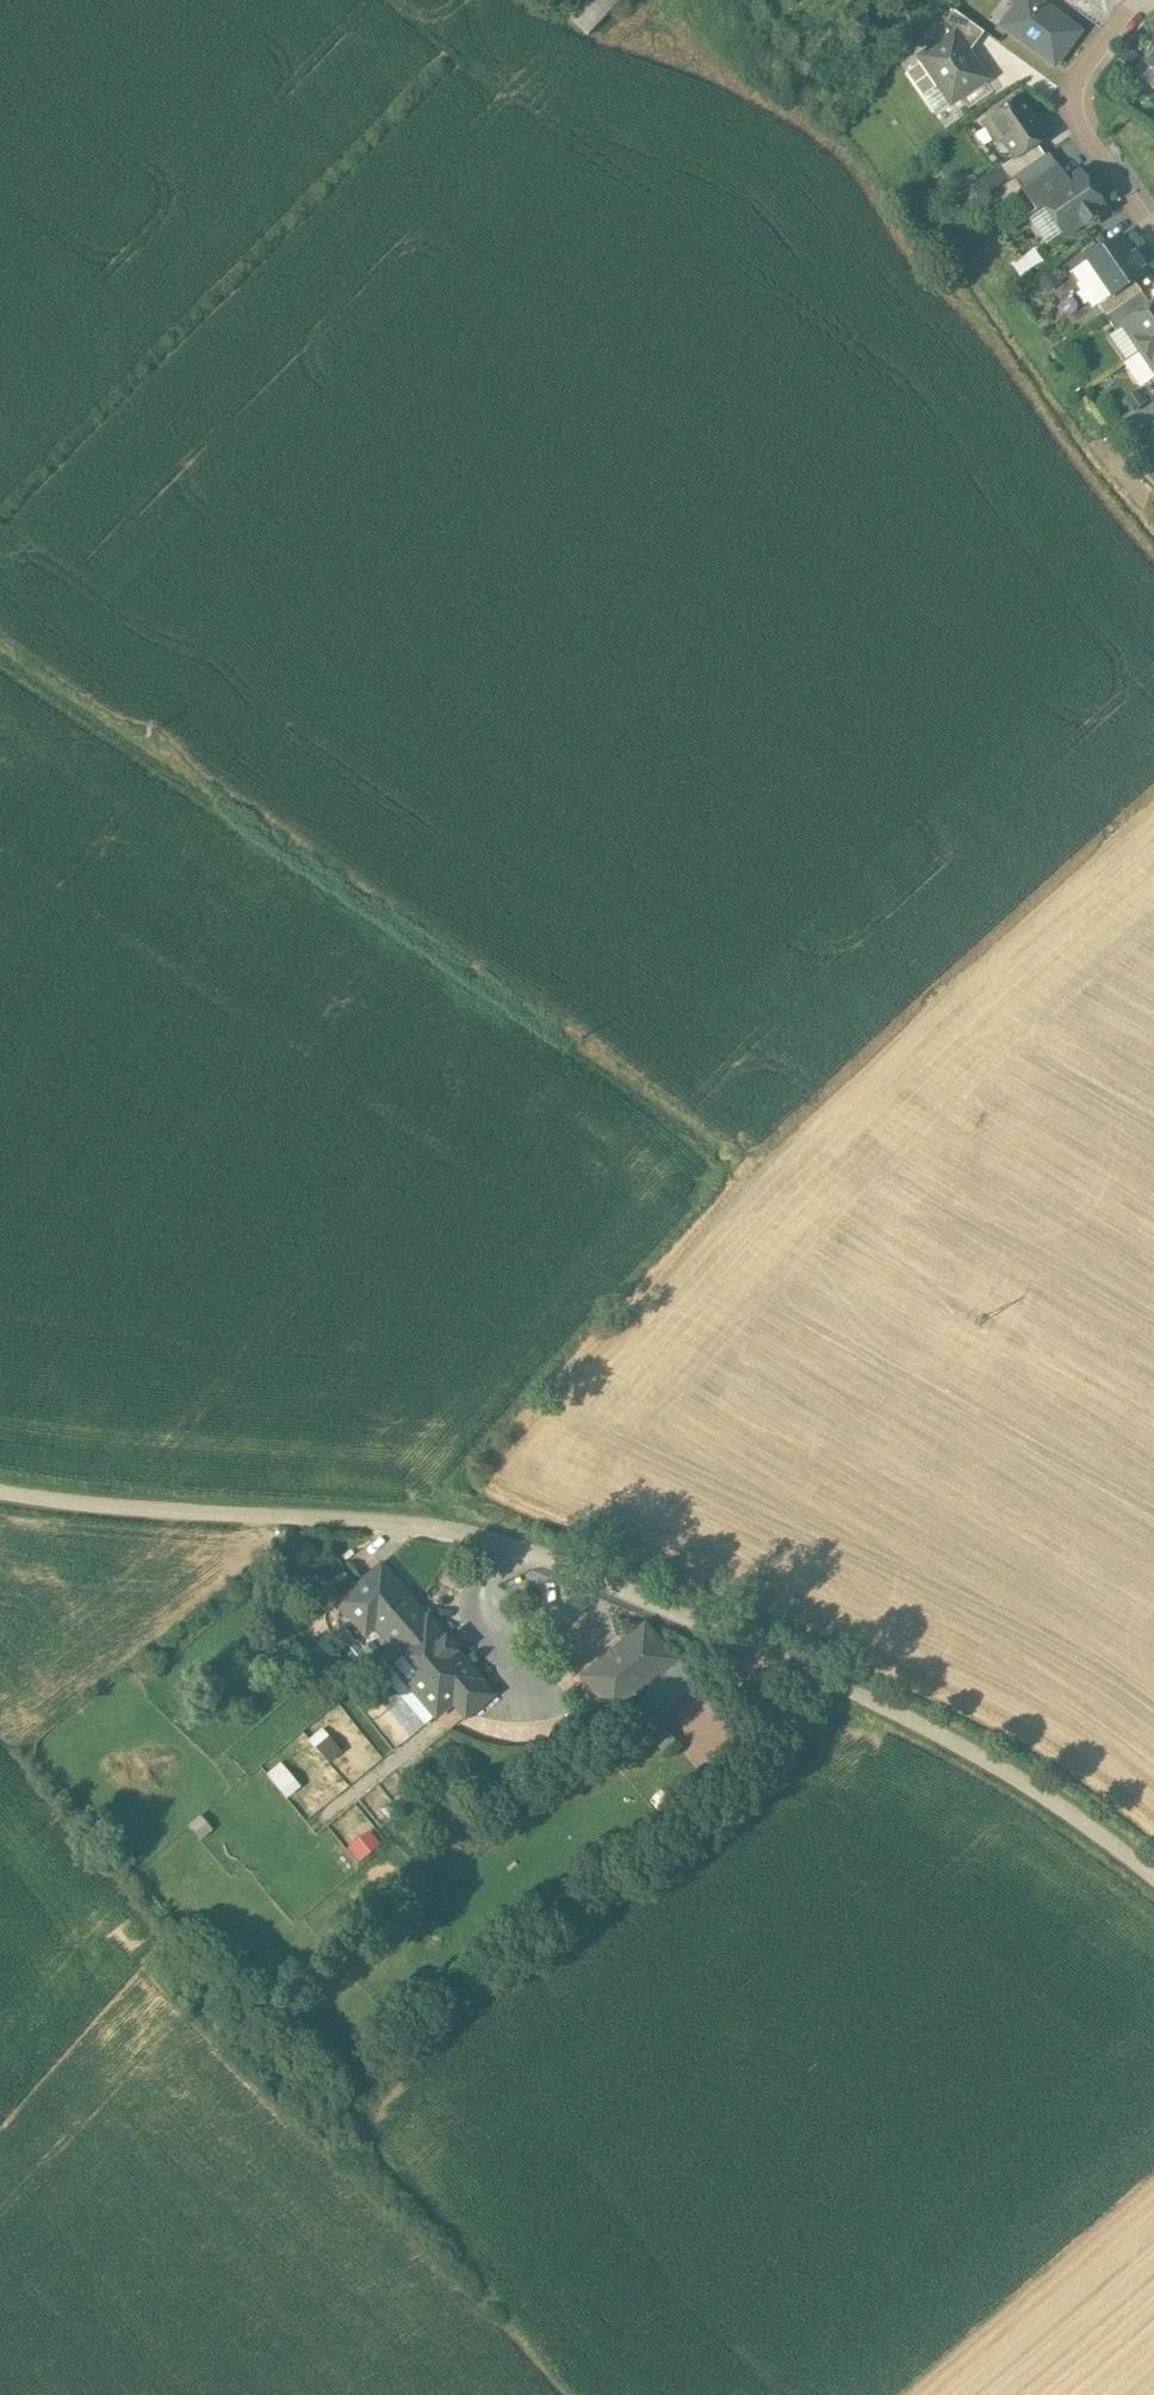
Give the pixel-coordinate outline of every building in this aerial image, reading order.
[(1037,0),(1020,0),(1001,27),(1055,66),(1080,32),(1042,4),(1037,0)] [(985,32),(954,10),(944,24),(951,35),(955,33),(969,53),(985,32)] [(969,53),(955,33),(951,35),(920,57),(951,104),(987,79),(969,53)] [(1021,97),(1006,107),(1003,109),(984,122),(998,142),(1005,143),(1015,157),(1016,159),(1037,144),(1048,137),(1021,97)] [(1037,144),(1016,159),(1015,157),(1001,167),(1010,180),(1014,177),(1045,156),(1037,144)] [(1045,156),(1014,177),(1022,189),(1057,165),(1049,154),(1045,156)] [(1057,165),(1022,189),(1036,210),(1043,205),(1040,200),(1068,181),(1057,165)] [(1068,181),(1040,200),(1043,205),(1063,233),(1065,236),(1084,223),(1086,226),(1098,217),(1096,214),(1104,209),(1080,173),(1068,181)] [(1063,233),(1043,205),(1036,210),(1027,216),(1047,244),(1063,233)] [(1121,237),(1085,262),(1093,274),(1109,296),(1109,297),(1133,280),(1145,272),(1141,266),(1143,265),(1135,254),(1133,255),(1121,237)] [(1011,260),(1017,272),(1041,261),(1036,249),(1011,260)] [(1109,296),(1093,274),(1077,284),(1093,307),(1098,304),(1109,296)] [(1133,280),(1109,297),(1109,296),(1098,304),(1106,316),(1142,292),(1133,280)] [(1142,292),(1106,316),(1116,331),(1124,326),(1123,325),(1151,306),(1142,292)] [(1123,325),(1124,326),(1141,350),(1153,342),(1153,304),(1151,306),(1123,325)] [(1141,350),(1153,369),(1153,342),(1141,350)] [(494,1702),(380,1565),(334,1604),(369,1646),(380,1637),(418,1683),(407,1692),(438,1729),(457,1713),(466,1724),(494,1702)] [(692,1689),(639,1625),(580,1673),(616,1716),(643,1694),(661,1715),(692,1689)] [(322,1761),(340,1754),(328,1725),(311,1732),(322,1761)] [(285,1796),(301,1784),(282,1759),(266,1771),(285,1796)] [(358,1861),(382,1841),(369,1826),(345,1846),(358,1861)]
